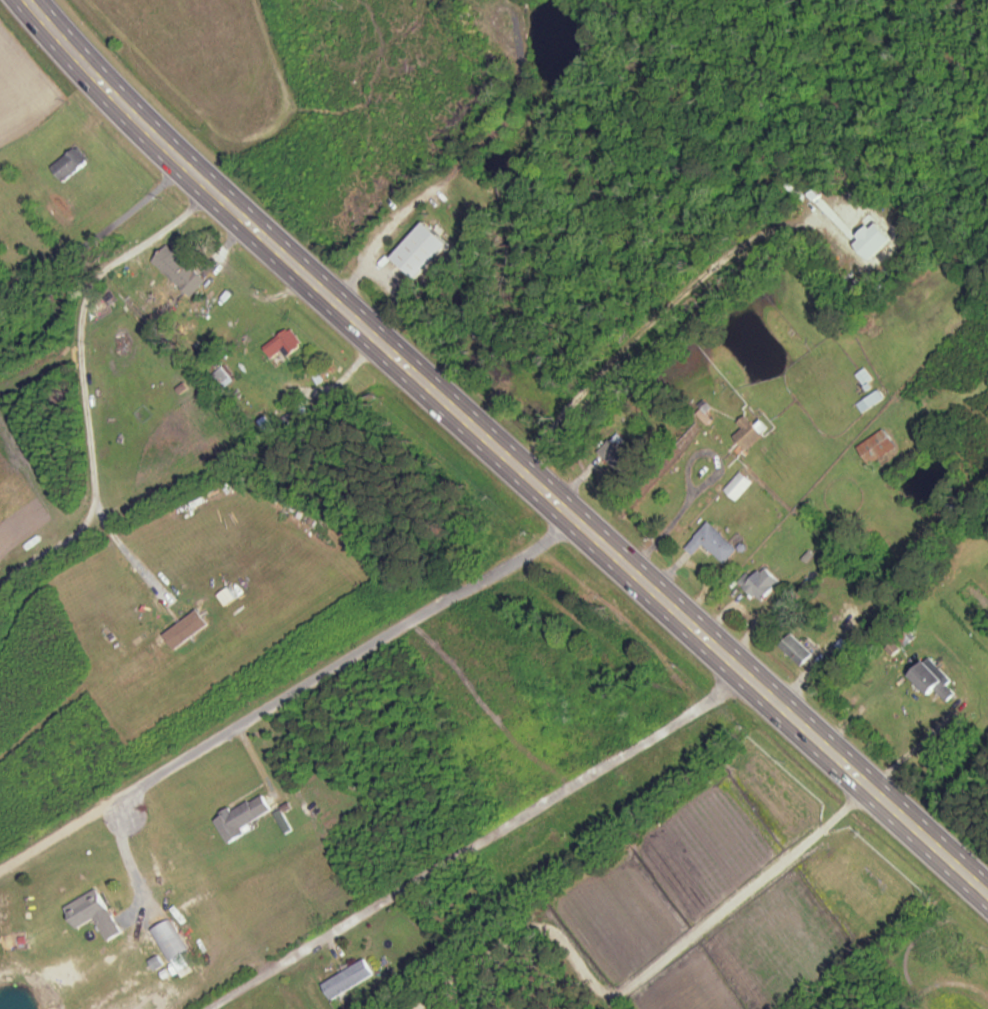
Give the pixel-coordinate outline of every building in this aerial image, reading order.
[(65,182),(89,160),(77,146),(53,167),(65,182)] [(394,258),(420,280),(450,244),(425,222),(394,258)] [(154,260),(192,296),(209,277),(171,241),(154,260)] [(289,355),(304,344),(290,327),(264,346),(273,357),(284,349),(289,355)] [(214,371),(217,384),(231,380),(228,368),(214,371)] [(863,411),(884,398),(879,390),(858,404),(863,411)] [(614,417),(619,421),(625,414),(621,410),(614,417)] [(739,422),(744,429),(736,435),(747,448),(764,434),(748,414),(739,422)] [(859,447),(872,465),(899,445),(885,427),(859,447)] [(624,475),(637,461),(612,438),(600,451),(624,475)] [(726,489),(738,500),(754,482),(742,471),(726,489)] [(739,550),(711,521),(686,546),(694,555),(706,543),(726,563),(739,550)] [(740,582),(762,603),(783,582),(767,566),(754,579),(748,573),(740,582)] [(815,655),(794,634),(781,646),(802,667),(815,655)] [(938,690),(948,702),(958,693),(929,659),(912,674),(931,696),(938,690)] [(229,844),(249,833),(245,826),(274,811),(265,794),(216,819),(229,844)] [(96,918),(109,941),(123,933),(99,889),(66,907),(78,928),(96,918)] [(188,952),(171,920),(147,933),(155,946),(159,944),(169,962),(188,952)] [(324,983),(333,999),(377,976),(368,960),(324,983)]
